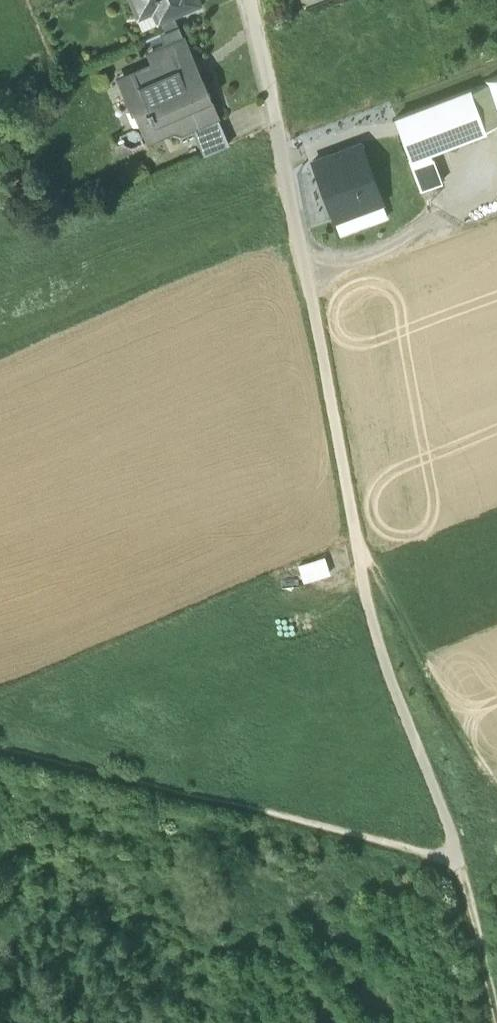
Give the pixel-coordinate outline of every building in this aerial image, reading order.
[(176,15),(201,4),(200,0),(128,0),(136,19),(151,12),(156,24),(160,22),(176,15)] [(160,22),(164,30),(179,23),(176,15),(160,22)] [(161,31),(166,42),(175,38),(177,43),(185,38),(179,23),(164,30),(161,31)] [(220,117),(185,38),(177,43),(175,38),(166,42),(154,47),(161,60),(160,67),(142,75),(142,82),(124,91),(133,111),(149,103),(157,121),(170,116),(176,131),(184,133),(193,129),(220,117)] [(484,81),(496,117),(496,77),(484,81)] [(395,119),(410,157),(496,125),(496,118),(485,84),(395,119)] [(220,117),(193,129),(204,155),(231,144),(220,117)] [(313,161),(335,218),(381,201),(360,144),(313,161)] [(413,164),(422,184),(441,176),(432,156),(413,164)] [(323,552),(297,560),(302,577),(329,569),(323,552)]
